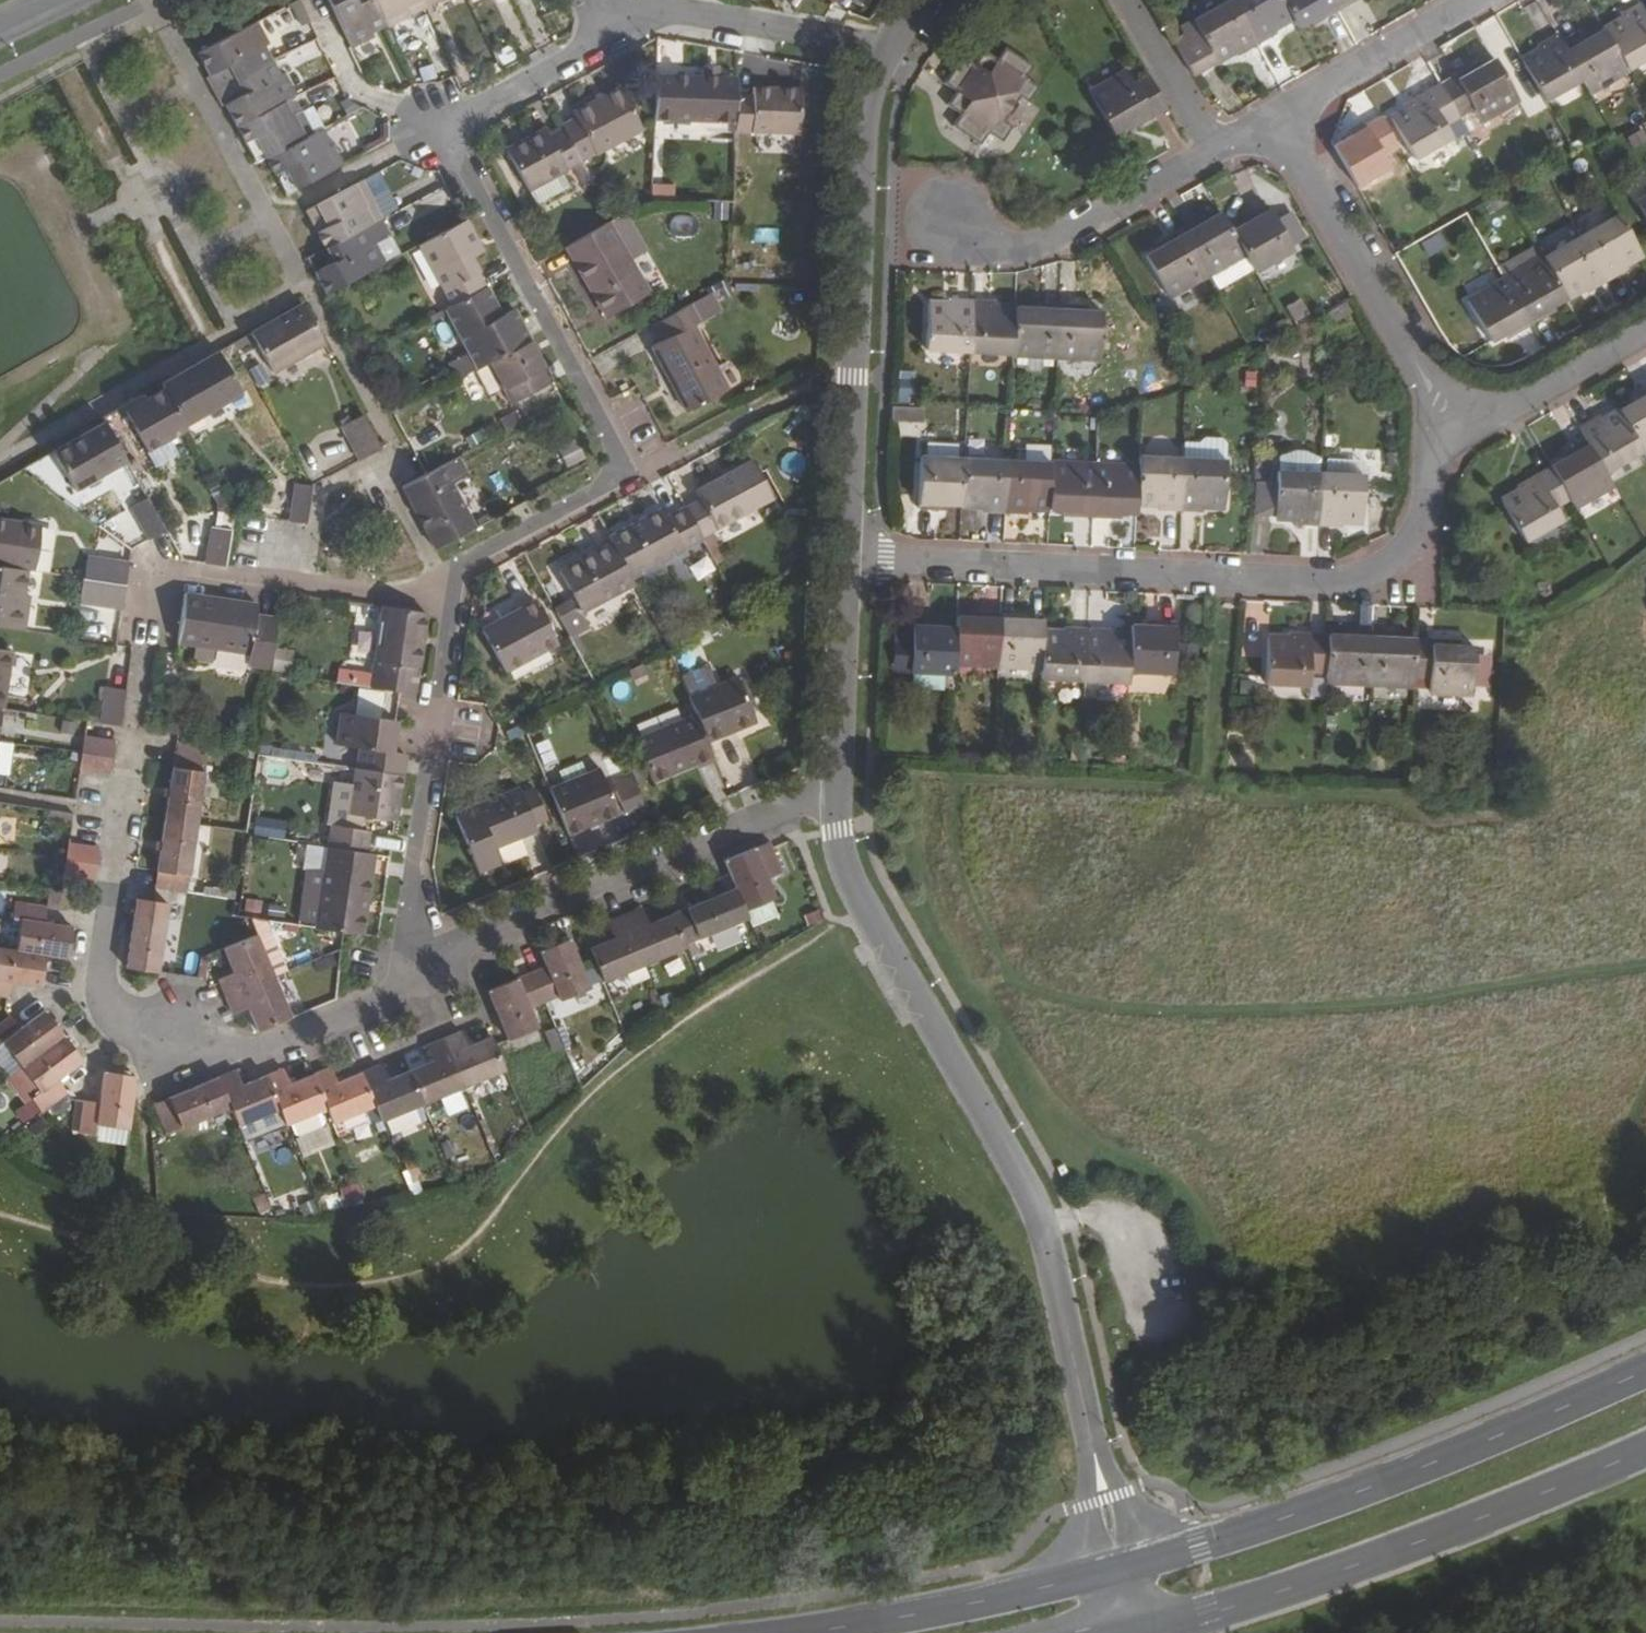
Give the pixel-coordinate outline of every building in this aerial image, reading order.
[(353,46),(374,36),(372,30),(386,24),(388,29),(411,18),(410,16),(439,2),(440,3),(447,0),(331,0),(353,46)] [(1172,43),(1189,75),(1233,50),(1236,55),(1255,45),(1230,0),(1227,0),(1192,21),(1196,30),(1172,43)] [(1255,45),(1275,33),(1272,28),(1290,18),(1281,0),(1230,0),(1255,45)] [(1290,18),(1296,27),(1313,18),(1316,22),(1337,10),(1331,0),(1281,0),(1290,18)] [(1337,10),(1355,1),(1354,0),(1331,0),(1337,10)] [(1601,31),(1625,71),(1645,59),(1645,20),(1644,17),(1637,4),(1617,15),(1620,20),(1601,31)] [(257,23),(199,54),(210,74),(230,65),(244,93),(225,104),(237,126),(245,141),(256,136),(267,157),(275,173),(286,167),(297,188),(343,162),(333,143),(331,144),(323,128),(313,133),(302,111),(300,112),(292,97),(295,95),(284,74),(284,72),(279,74),(264,46),(268,44),(257,23)] [(1580,36),(1561,46),(1580,79),(1588,93),(1625,71),(1601,31),(1583,41),(1580,36)] [(1536,51),(1518,61),(1542,102),(1580,79),(1561,46),(1554,33),(1533,45),(1536,51)] [(964,52),(946,79),(957,87),(949,100),(962,108),(953,121),(982,137),(989,126),(1003,134),(1014,119),(1007,114),(1021,92),(1028,96),(1040,80),(1025,71),(1034,59),(1006,42),(998,54),(985,45),(976,60),(964,52)] [(1470,67),(1438,86),(1457,119),(1470,111),(1476,122),(1514,101),(1490,60),(1472,70),(1470,67)] [(306,89),(294,68),(284,74),(295,95),(306,89)] [(1126,69),(1089,92),(1112,133),(1131,122),(1134,127),(1168,107),(1149,73),(1133,82),(1126,69)] [(736,82),(653,79),(651,122),(735,125),(735,100),(736,82)] [(1406,108),(1387,119),(1410,160),(1449,139),(1442,128),(1457,119),(1438,86),(1404,104),(1406,108)] [(576,118),(560,125),(563,132),(579,163),(637,134),(615,92),(573,114),(576,118)] [(752,102),(735,100),(735,125),(734,135),(797,138),(798,95),(752,93),(752,102)] [(544,133),(507,153),(528,194),(562,176),(581,166),(579,163),(563,132),(548,140),(544,133)] [(364,180),(376,201),(390,193),(379,173),(364,180)] [(528,194),(536,208),(570,190),(562,176),(528,194)] [(364,180),(318,206),(330,226),(319,232),(328,248),(335,262),(316,274),(329,297),(390,263),(377,239),(371,242),(365,228),(382,218),(373,202),(376,201),(364,180)] [(1635,206),(1645,226),(1645,200),(1635,206)] [(1248,220),(1229,232),(1241,251),(1252,271),(1291,248),(1265,205),(1246,216),(1248,220)] [(318,206),(308,211),(319,232),(330,226),(318,206)] [(1196,219),(1177,230),(1202,272),(1241,251),(1229,232),(1218,212),(1198,223),(1196,219)] [(1617,216),(1580,238),(1605,281),(1625,271),(1622,266),(1640,256),(1617,216)] [(482,256),(464,222),(418,247),(451,309),(485,290),(470,263),(482,256)] [(608,225),(567,247),(607,319),(647,296),(608,225)] [(1177,230),(1158,241),(1160,245),(1142,256),(1164,294),(1202,272),(1177,230)] [(1580,238),(1541,259),(1564,300),(1581,289),(1583,293),(1605,281),(1580,238)] [(1541,259),(1503,281),(1528,325),(1547,315),(1545,311),(1564,300),(1541,259)] [(1503,281),(1466,303),(1489,343),(1506,333),(1509,337),(1528,325),(1503,281)] [(501,320),(485,290),(451,309),(444,312),(468,358),(449,368),(457,384),(477,373),(489,367),(530,345),(513,313),(501,320)] [(948,305),(925,304),(923,350),(969,352),(971,301),(949,299),(948,305)] [(993,301),(971,301),(969,352),(1011,354),(1014,308),(993,307),(993,301)] [(1035,309),(1014,308),(1011,354),(1055,356),(1058,305),(1036,303),(1035,309)] [(695,305),(653,328),(663,345),(654,351),(690,415),(730,393),(694,328),(705,322),(695,305)] [(1081,305),(1058,305),(1055,356),(1098,358),(1100,312),(1081,311),(1081,305)] [(304,310),(252,339),(272,377),(324,348),(304,310)] [(552,385),(530,345),(489,367),(510,407),(552,385)] [(217,358),(160,390),(163,395),(184,430),(240,399),(217,358)] [(893,374),(893,404),(907,404),(907,375),(893,374)] [(1618,411),(1643,455),(1645,453),(1645,388),(1634,396),(1636,401),(1618,411)] [(140,401),(120,413),(143,454),(162,443),(164,448),(187,436),(184,430),(163,395),(143,406),(140,401)] [(908,408),(890,408),(890,418),(908,419),(908,408)] [(1597,417),(1577,427),(1585,440),(1605,477),(1643,455),(1618,411),(1599,421),(1597,417)] [(362,418),(343,428),(361,462),(381,451),(362,418)] [(103,428),(51,457),(72,495),(125,466),(103,428)] [(578,439),(564,444),(572,463),(586,458),(578,439)] [(1224,462),(1225,445),(1220,440),(1202,440),(1197,445),(1181,444),(1181,460),(1224,462)] [(1567,455),(1548,466),(1567,499),(1571,507),(1609,485),(1605,477),(1585,440),(1565,451),(1567,455)] [(162,443),(143,454),(146,458),(164,448),(162,443)] [(1277,461),(1276,475),(1316,478),(1317,463),(1301,456),(1291,455),(1277,461)] [(963,459),(918,457),(916,509),(938,511),(939,506),(962,506),(963,459)] [(1181,460),(1137,458),(1137,468),(1135,504),(1156,506),(1156,511),(1178,512),(1181,460)] [(1006,461),(963,459),(962,506),(981,507),(981,512),(1003,513),(1006,461)] [(1224,462),(1181,460),(1178,512),(1201,513),(1201,508),(1222,508),(1224,462)] [(1050,463),(1006,461),(1003,513),(1026,515),(1026,510),(1047,511),(1050,463)] [(699,502),(685,509),(701,538),(773,499),(752,463),(694,494),(699,502)] [(1093,466),(1050,463),(1047,511),(1069,512),(1068,517),(1090,518),(1093,466)] [(1137,468),(1093,466),(1090,518),(1113,520),(1113,515),(1134,515),(1135,504),(1137,468)] [(1567,499),(1548,466),(1514,486),(1517,490),(1500,501),(1522,538),(1558,518),(1553,508),(1567,499)] [(426,478),(401,492),(436,555),(474,534),(439,471),(426,478)] [(1276,475),(1275,475),(1274,487),(1273,521),(1294,523),(1294,526),(1314,527),(1316,478),(1276,475)] [(1360,479),(1316,478),(1314,527),(1337,528),(1337,524),(1358,525),(1360,479)] [(1273,520),(1274,487),(1255,486),(1253,519),(1273,520)] [(295,488),(289,525),(306,528),(312,490),(295,488)] [(147,504),(130,514),(148,547),(165,536),(147,504)] [(661,511),(608,539),(612,545),(631,582),(703,543),(701,538),(685,509),(684,507),(665,518),(661,511)] [(0,530),(0,573),(24,576),(30,577),(34,544),(14,540),(16,532),(0,530)] [(36,534),(16,532),(14,540),(34,544),(36,534)] [(225,570),(232,535),(212,532),(205,567),(225,570)] [(581,617),(635,589),(631,582),(612,545),(559,574),(570,595),(574,603),(555,614),(565,632),(584,622),(581,617)] [(90,564),(87,586),(124,591),(127,570),(90,564)] [(16,634),(22,597),(24,576),(0,573),(0,631),(16,634)] [(81,584),(77,609),(120,616),(124,591),(87,586),(81,584)] [(555,614),(574,603),(570,595),(551,606),(555,614)] [(28,598),(22,597),(16,634),(21,635),(28,598)] [(257,609),(184,599),(177,647),(249,658),(248,668),(269,670),(276,622),(256,619),(257,609)] [(534,606),(483,633),(505,675),(557,648),(534,606)] [(425,617),(382,611),(371,681),(371,692),(400,696),(413,698),(425,617)] [(976,618),(956,618),(955,627),(954,663),(996,666),(999,614),(977,613),(976,618)] [(1021,615),(999,614),(996,666),(1040,668),(1042,632),(1043,622),(1020,620),(1021,615)] [(933,621),(912,620),(909,671),(911,671),(953,674),(954,663),(955,627),(933,626),(933,621)] [(909,671),(912,622),(894,622),(891,670),(909,671)] [(1151,628),(1129,626),(1128,637),(1127,672),(1170,675),(1172,623),(1151,622),(1151,628)] [(1062,633),(1042,632),(1040,668),(1040,679),(1082,681),(1085,629),(1062,628),(1062,633)] [(1107,630),(1085,629),(1082,681),(1126,683),(1127,672),(1128,637),(1107,636),(1107,630)] [(1346,637),(1325,635),(1323,674),(1323,683),(1366,685),(1368,632),(1347,631),(1346,637)] [(1390,633),(1368,632),(1366,685),(1410,688),(1411,679),(1413,639),(1390,639),(1390,633)] [(1287,639),(1266,638),(1263,685),(1306,687),(1308,674),(1323,674),(1325,635),(1288,633),(1287,639)] [(1449,641),(1413,639),(1411,679),(1427,679),(1427,692),(1469,694),(1471,648),(1449,647),(1449,641)] [(1178,645),(1177,663),(1191,664),(1191,646),(1178,645)] [(3,713),(10,656),(0,654),(0,712),(3,713)] [(731,682),(727,672),(729,670),(726,662),(723,661),(714,664),(716,666),(705,670),(704,668),(696,671),(705,693),(731,682)] [(952,690),(953,674),(911,671),(910,688),(951,690),(952,690)] [(731,682),(688,700),(695,718),(706,743),(723,737),(720,729),(768,709),(752,673),(731,682)] [(350,678),(337,675),(336,687),(348,688),(350,678)] [(350,678),(348,688),(363,690),(364,680),(350,678)] [(371,681),(364,680),(363,690),(371,692),(371,681)] [(1239,681),(1239,695),(1251,695),(1251,682),(1239,681)] [(104,691),(98,727),(119,730),(125,695),(104,691)] [(720,729),(723,737),(771,716),(768,709),(720,729)] [(396,725),(343,717),(338,748),(360,752),(358,773),(401,779),(404,758),(392,755),(396,725)] [(695,718),(634,743),(651,784),(712,758),(706,743),(695,718)] [(165,726),(163,737),(177,739),(186,740),(188,730),(165,726)] [(459,727),(459,740),(486,741),(487,728),(459,727)] [(116,746),(83,740),(80,757),(113,762),(116,746)] [(176,748),(175,755),(207,760),(208,753),(176,748)] [(207,760),(175,755),(169,792),(168,801),(165,823),(196,828),(207,760)] [(113,762),(80,757),(79,773),(111,778),(113,762)] [(358,773),(355,772),(353,790),(334,787),(329,830),(332,830),(358,834),(360,821),(394,826),(401,779),(358,773)] [(599,772),(550,793),(567,837),(617,816),(599,772)] [(614,794),(634,786),(631,779),(612,787),(614,794)] [(614,794),(623,814),(642,807),(634,786),(614,794)] [(519,791),(456,819),(479,874),(500,865),(495,850),(536,833),(521,797),(519,791)] [(521,797),(533,827),(547,821),(535,791),(521,797)] [(73,818),(46,813),(45,822),(72,826),(73,818)] [(196,828),(165,823),(161,845),(160,855),(158,868),(154,891),(186,895),(196,828)] [(358,834),(332,830),(328,852),(366,857),(369,836),(358,834)] [(771,844),(727,863),(737,889),(746,912),(776,900),(768,880),(782,875),(771,844)] [(99,850),(69,845),(66,863),(96,867),(99,850)] [(328,852),(327,852),(324,877),(316,931),(346,936),(362,937),(374,859),(366,857),(328,852)] [(96,867),(66,863),(63,879),(94,883),(96,867)] [(316,928),(324,877),(306,875),(299,926),(316,928)] [(706,903),(675,915),(687,946),(749,919),(746,912),(737,889),(716,898),(706,903)] [(48,892),(45,910),(58,912),(61,893),(48,892)] [(152,905),(137,903),(126,970),(159,975),(169,907),(152,905)] [(45,910),(14,905),(12,924),(19,925),(15,953),(45,958),(69,961),(73,931),(45,926),(45,910)] [(643,910),(627,917),(646,967),(688,949),(687,946),(675,915),(650,925),(643,910)] [(614,941),(592,950),(598,965),(605,983),(646,967),(627,917),(609,924),(614,941)] [(258,937),(274,978),(290,972),(277,940),(289,942),(291,928),(252,922),(258,937)] [(258,937),(223,951),(234,976),(219,982),(226,999),(274,978),(258,937)] [(571,940),(541,953),(546,968),(533,974),(545,1004),(559,998),(561,1003),(591,988),(584,971),(571,940)] [(0,951),(0,1001),(6,1002),(9,985),(40,990),(43,973),(49,974),(50,965),(44,964),(45,958),(15,953),(0,951)] [(533,974),(489,993),(505,1032),(508,1041),(539,1029),(532,1010),(545,1004),(533,974)] [(274,978),(226,999),(234,1016),(249,1011),(258,1035),(292,1021),(274,978)] [(9,1019),(0,1026),(0,1047),(2,1046),(20,1071),(63,1039),(60,1034),(64,1031),(58,1023),(53,1026),(44,1013),(17,1031),(9,1019)] [(461,1035),(444,1042),(464,1088),(505,1071),(492,1038),(467,1048),(461,1035)] [(66,1043),(63,1039),(20,1071),(38,1096),(31,1102),(42,1116),(67,1097),(57,1083),(83,1065),(74,1051),(77,1048),(71,1040),(66,1043)] [(432,1063),(409,1073),(423,1107),(464,1088),(444,1042),(427,1048),(432,1063)] [(379,1067),(362,1075),(376,1109),(382,1123),(423,1107),(409,1073),(386,1082),(379,1067)] [(330,1070),(313,1077),(327,1111),(333,1126),(376,1109),(362,1075),(338,1084),(330,1070)] [(99,1106),(83,1104),(78,1136),(95,1138),(97,1129),(128,1134),(135,1080),(131,1079),(131,1073),(120,1072),(119,1077),(104,1075),(99,1106)] [(283,1072),(266,1079),(280,1113),(286,1127),(307,1119),(327,1111),(313,1077),(290,1086),(283,1072)] [(237,1073),(218,1080),(232,1111),(239,1129),(280,1113),(266,1079),(243,1088),(237,1073)] [(218,1080),(154,1108),(167,1137),(232,1111),(218,1080)] [(319,1137),(335,1130),(333,1126),(327,1111),(307,1119),(313,1135),(319,1137)]
